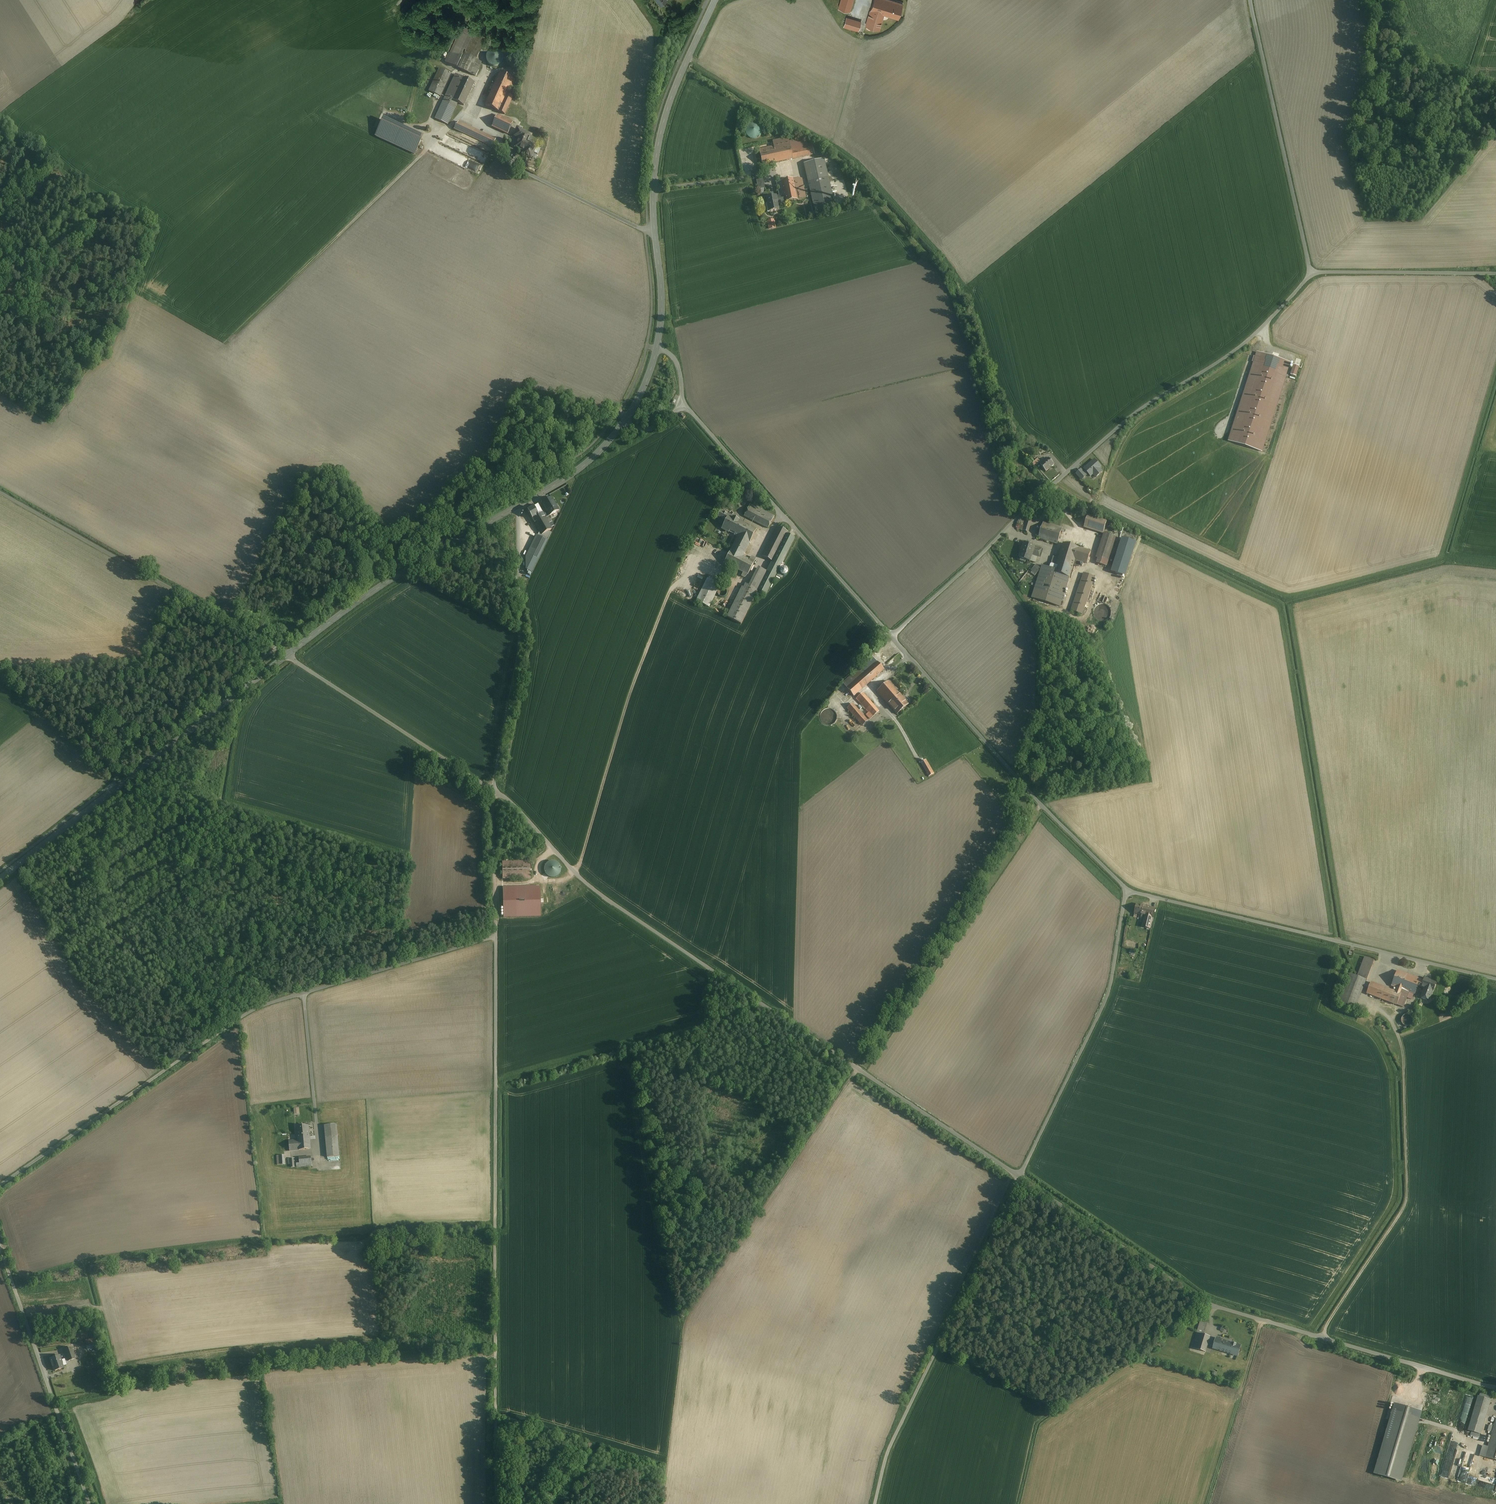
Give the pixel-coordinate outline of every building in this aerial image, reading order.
[(839,8),(849,11),(853,0),(841,0),(839,8)] [(891,0),(873,0),(871,10),(870,10),(884,14),(898,18),(898,19),(898,18),(903,4),(902,3),(891,0)] [(884,14),(870,10),(866,25),(866,26),(879,30),(884,14)] [(857,21),(846,17),(844,27),(855,30),(857,21)] [(474,30),(462,25),(445,62),(457,67),(474,30)] [(486,36),(475,31),(464,54),(475,59),(486,36)] [(499,50),(495,49),(492,50),(488,51),(487,55),(486,59),(487,62),(490,65),(494,66),(498,66),(501,63),(503,59),(503,56),(501,52),(499,50)] [(475,59),(464,54),(458,68),(475,76),(481,62),(475,59)] [(451,73),(439,68),(429,91),(440,96),(451,73)] [(499,73),(493,87),(507,94),(510,87),(511,88),(515,80),(514,80),(499,73)] [(463,78),(455,74),(435,118),(447,124),(458,103),(453,100),(463,78)] [(474,83),(463,78),(453,100),(458,103),(464,105),(474,83)] [(507,94),(493,87),(485,105),(504,114),(513,96),(510,94),(510,95),(507,94)] [(513,122),(497,115),(492,126),(507,134),(513,122)] [(384,119),(379,129),(376,136),(414,154),(422,136),(384,119)] [(496,139),(458,122),(455,130),(492,147),(496,139)] [(755,122),(753,122),(752,122),(751,122),(750,123),(749,123),(748,124),(747,124),(747,125),(746,126),(746,127),(746,128),(745,129),(745,130),(745,131),(745,132),(745,133),(746,133),(746,134),(747,135),(747,136),(749,137),(750,138),(751,138),(752,139),(754,139),(756,138),(757,138),(758,137),(759,137),(760,136),(760,135),(761,135),(761,134),(761,133),(761,132),(762,131),(762,130),(762,129),(761,128),(761,127),(760,126),(760,125),(758,124),(757,123),(756,122),(755,122)] [(531,135),(522,131),(519,138),(515,147),(525,152),(524,155),(530,158),(533,153),(537,155),(540,149),(536,147),(536,145),(526,141),(529,135),(531,136),(531,135)] [(788,138),(772,142),(773,147),(759,150),(762,165),(814,154),(812,146),(791,150),(788,138)] [(823,160),(804,164),(815,210),(834,206),(823,160)] [(801,179),(797,178),(793,179),(798,199),(805,198),(801,179)] [(763,179),(756,180),(758,189),(765,188),(763,179)] [(793,179),(776,182),(778,193),(779,193),(783,193),(783,195),(785,202),(798,199),(793,179)] [(776,196),(766,198),(768,207),(766,207),(767,212),(778,210),(777,203),(785,202),(783,195),(776,197),(776,196)] [(1256,352),(1228,441),(1262,452),(1291,363),(1256,352)] [(1294,366),(1290,375),(1296,377),(1299,368),(1294,366)] [(1054,464),(1048,458),(1040,465),(1046,471),(1054,464)] [(1094,460),(1084,469),(1090,476),(1093,474),(1096,477),(1102,472),(1099,469),(1100,467),(1094,460)] [(1086,475),(1081,470),(1076,474),(1081,480),(1086,475)] [(733,497),(722,491),(720,496),(730,501),(733,497)] [(551,498),(543,502),(550,515),(558,510),(551,498)] [(774,516),(750,504),(744,516),(768,528),(774,516)] [(538,505),(528,511),(540,532),(542,535),(549,531),(552,529),(549,524),(545,518),(538,505)] [(723,513),(720,512),(718,516),(726,520),(728,516),(726,514),(723,513)] [(733,518),(728,516),(726,520),(721,529),(728,533),(729,531),(735,534),(734,535),(737,537),(749,543),(756,530),(738,521),(738,520),(733,517),(733,518)] [(1088,516),(1087,516),(1084,527),(1103,533),(1105,525),(1106,522),(1090,517),(1088,516)] [(1024,517),(1022,525),(1020,524),(1018,529),(1026,532),(1030,519),(1024,517)] [(1062,528),(1043,522),(1038,538),(1057,544),(1062,528)] [(762,557),(772,562),(786,534),(787,532),(777,527),(762,557)] [(540,532),(538,536),(547,541),(551,532),(549,531),(542,535),(540,532)] [(1104,533),(1096,557),(1098,558),(1103,560),(1108,561),(1115,537),(1104,533)] [(767,572),(758,591),(766,595),(794,538),(786,534),(772,562),(771,563),(767,572)] [(547,541),(538,536),(526,561),(526,570),(532,573),(547,541)] [(749,543),(737,537),(730,551),(724,563),(743,573),(747,575),(755,559),(751,557),(749,560),(742,557),(749,543)] [(1122,538),(1111,571),(1125,576),(1135,543),(1122,538)] [(1034,546),(1024,543),(1025,544),(1022,553),(1021,553),(1019,558),(1020,558),(1019,560),(1024,562),(1025,560),(1030,561),(1032,554),(1039,556),(1041,549),(1034,547),(1034,546)] [(1048,567),(1042,565),(1041,568),(1040,568),(1041,568),(1031,597),(1060,606),(1065,589),(1073,565),(1075,559),(1077,560),(1087,563),(1090,551),(1063,543),(1056,564),(1055,569),(1048,567)] [(1041,568),(1035,564),(1030,570),(1032,571),(1035,574),(1040,568),(1041,568)] [(783,568),(782,568),(781,568),(780,569),(779,570),(779,571),(779,572),(779,573),(780,574),(780,575),(781,575),(782,576),(783,576),(784,576),(785,575),(786,575),(786,574),(787,574),(787,573),(787,572),(787,571),(787,570),(787,569),(786,569),(785,568),(784,568),(783,568)] [(751,587),(758,591),(767,572),(760,569),(751,587)] [(1083,573),(1071,610),(1082,614),(1095,577),(1083,573)] [(720,585),(707,578),(696,601),(708,607),(720,585)] [(743,588),(742,587),(726,617),(741,624),(747,613),(758,591),(751,587),(745,584),(743,588)] [(719,588),(718,589),(717,590),(717,591),(717,592),(717,593),(717,594),(717,595),(718,596),(719,596),(720,597),(722,597),(723,597),(724,596),(725,595),(726,594),(726,593),(726,592),(726,591),(725,590),(725,589),(724,589),(724,588),(723,588),(722,588),(721,588),(720,588),(719,588)] [(1104,604),(1101,603),(1097,605),(1094,608),(1093,611),(1093,615),(1096,619),(1099,621),(1105,621),(1108,618),(1111,614),(1111,609),(1108,606),(1104,604)] [(872,657),(842,683),(853,696),(883,670),(872,657)] [(908,704),(888,681),(877,691),(897,714),(908,704)] [(878,712),(862,693),(856,699),(868,713),(866,715),(870,719),(878,712)] [(867,721),(852,704),(847,708),(862,725),(867,721)] [(831,709),(829,708),(828,708),(826,708),(825,709),(824,709),(823,710),(822,710),(821,711),(821,712),(820,714),(820,715),(819,717),(820,718),(820,719),(820,720),(821,721),(821,722),(822,723),(823,723),(824,724),(825,725),(826,725),(828,725),(830,725),(831,725),(832,725),(833,724),(833,723),(834,723),(834,722),(835,721),(836,720),(836,719),(836,718),(837,717),(837,716),(836,715),(836,714),(836,713),(835,712),(834,711),(833,710),(832,709),(831,709)] [(934,774),(926,760),(921,763),(929,777),(934,774)] [(530,861),(502,861),(503,879),(531,878),(530,861)] [(504,917),(541,916),(540,887),(503,888),(504,917)] [(1154,909),(1147,907),(1136,904),(1134,913),(1145,915),(1144,917),(1151,919),(1154,909)] [(1151,919),(1144,917),(1143,924),(1150,926),(1151,919)] [(1374,960),(1364,957),(1356,977),(1365,980),(1366,980),(1374,960)] [(1419,979),(1397,971),(1392,985),(1408,992),(1413,993),(1415,989),(1417,985),(1419,979)] [(1356,977),(1350,974),(1339,1002),(1355,1008),(1365,980),(1356,977)] [(1436,982),(1424,978),(1423,981),(1419,979),(1417,985),(1424,988),(1432,991),(1436,982)] [(1395,991),(1370,982),(1366,993),(1403,1007),(1408,992),(1396,987),(1395,991)] [(1432,991),(1424,988),(1421,997),(1429,1000),(1432,991)] [(1408,1014),(1406,1014),(1405,1015),(1404,1015),(1403,1016),(1402,1016),(1402,1017),(1401,1018),(1401,1019),(1401,1020),(1401,1022),(1401,1023),(1402,1024),(1403,1025),(1404,1026),(1405,1026),(1406,1026),(1407,1026),(1408,1026),(1409,1026),(1410,1025),(1411,1024),(1412,1023),(1412,1022),(1413,1022),(1413,1021),(1413,1020),(1413,1019),(1412,1019),(1412,1018),(1412,1017),(1411,1016),(1410,1016),(1410,1015),(1409,1015),(1408,1014)] [(336,1123),(323,1124),(327,1157),(339,1156),(336,1123)] [(308,1125),(296,1126),(298,1140),(309,1139),(308,1125)] [(298,1140),(289,1141),(290,1151),(310,1149),(309,1139),(298,1140)] [(1206,1324),(1200,1322),(1198,1329),(1204,1331),(1206,1324)] [(1203,1334),(1197,1332),(1194,1341),(1195,1341),(1193,1348),(1195,1349),(1205,1352),(1210,1337),(1203,1334)] [(1231,1343),(1216,1338),(1213,1348),(1237,1356),(1240,1346),(1231,1343)] [(71,1347),(64,1350),(66,1356),(73,1353),(71,1347)] [(61,1360),(60,1355),(50,1359),(54,1371),(63,1368),(60,1360),(61,1360)] [(1450,1389),(1446,1402),(1451,1404),(1455,1390),(1450,1389)] [(1456,1409),(1462,1393),(1457,1391),(1452,1407),(1456,1409)] [(1490,1400),(1478,1396),(1468,1430),(1480,1434),(1490,1400)] [(1394,1404),(1384,1438),(1390,1440),(1400,1406),(1400,1405),(1394,1404)] [(1400,1406),(1390,1440),(1384,1438),(1384,1439),(1374,1473),(1400,1481),(1421,1412),(1400,1406)] [(1495,1418),(1484,1457),(1495,1460),(1495,1418)] [(1472,1464),(1467,1481),(1472,1482),(1477,1466),(1472,1464)]
